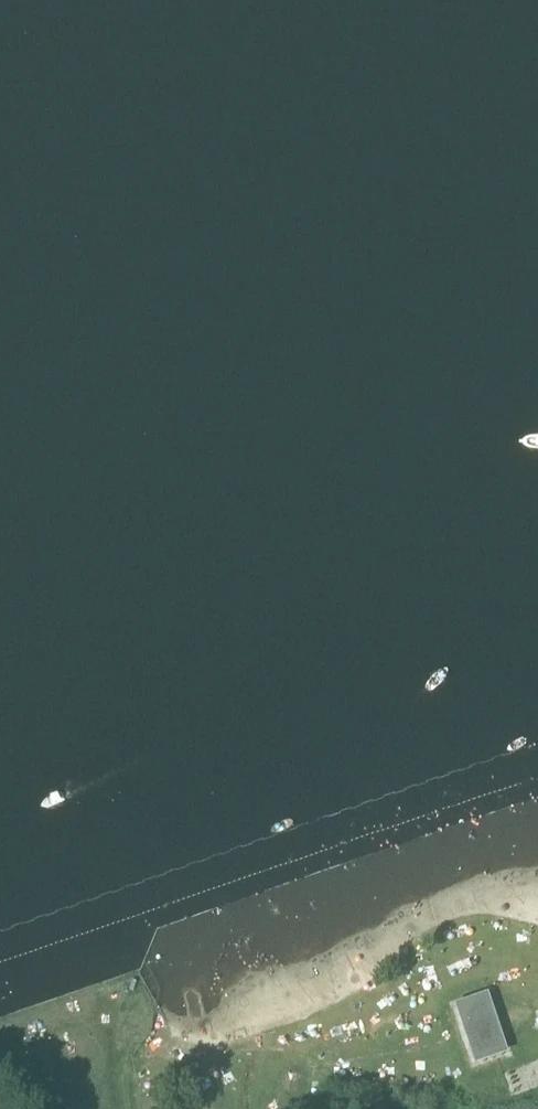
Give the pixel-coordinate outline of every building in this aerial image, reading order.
[(477,1070),(509,1059),(489,998),(456,1009),(477,1070)]
